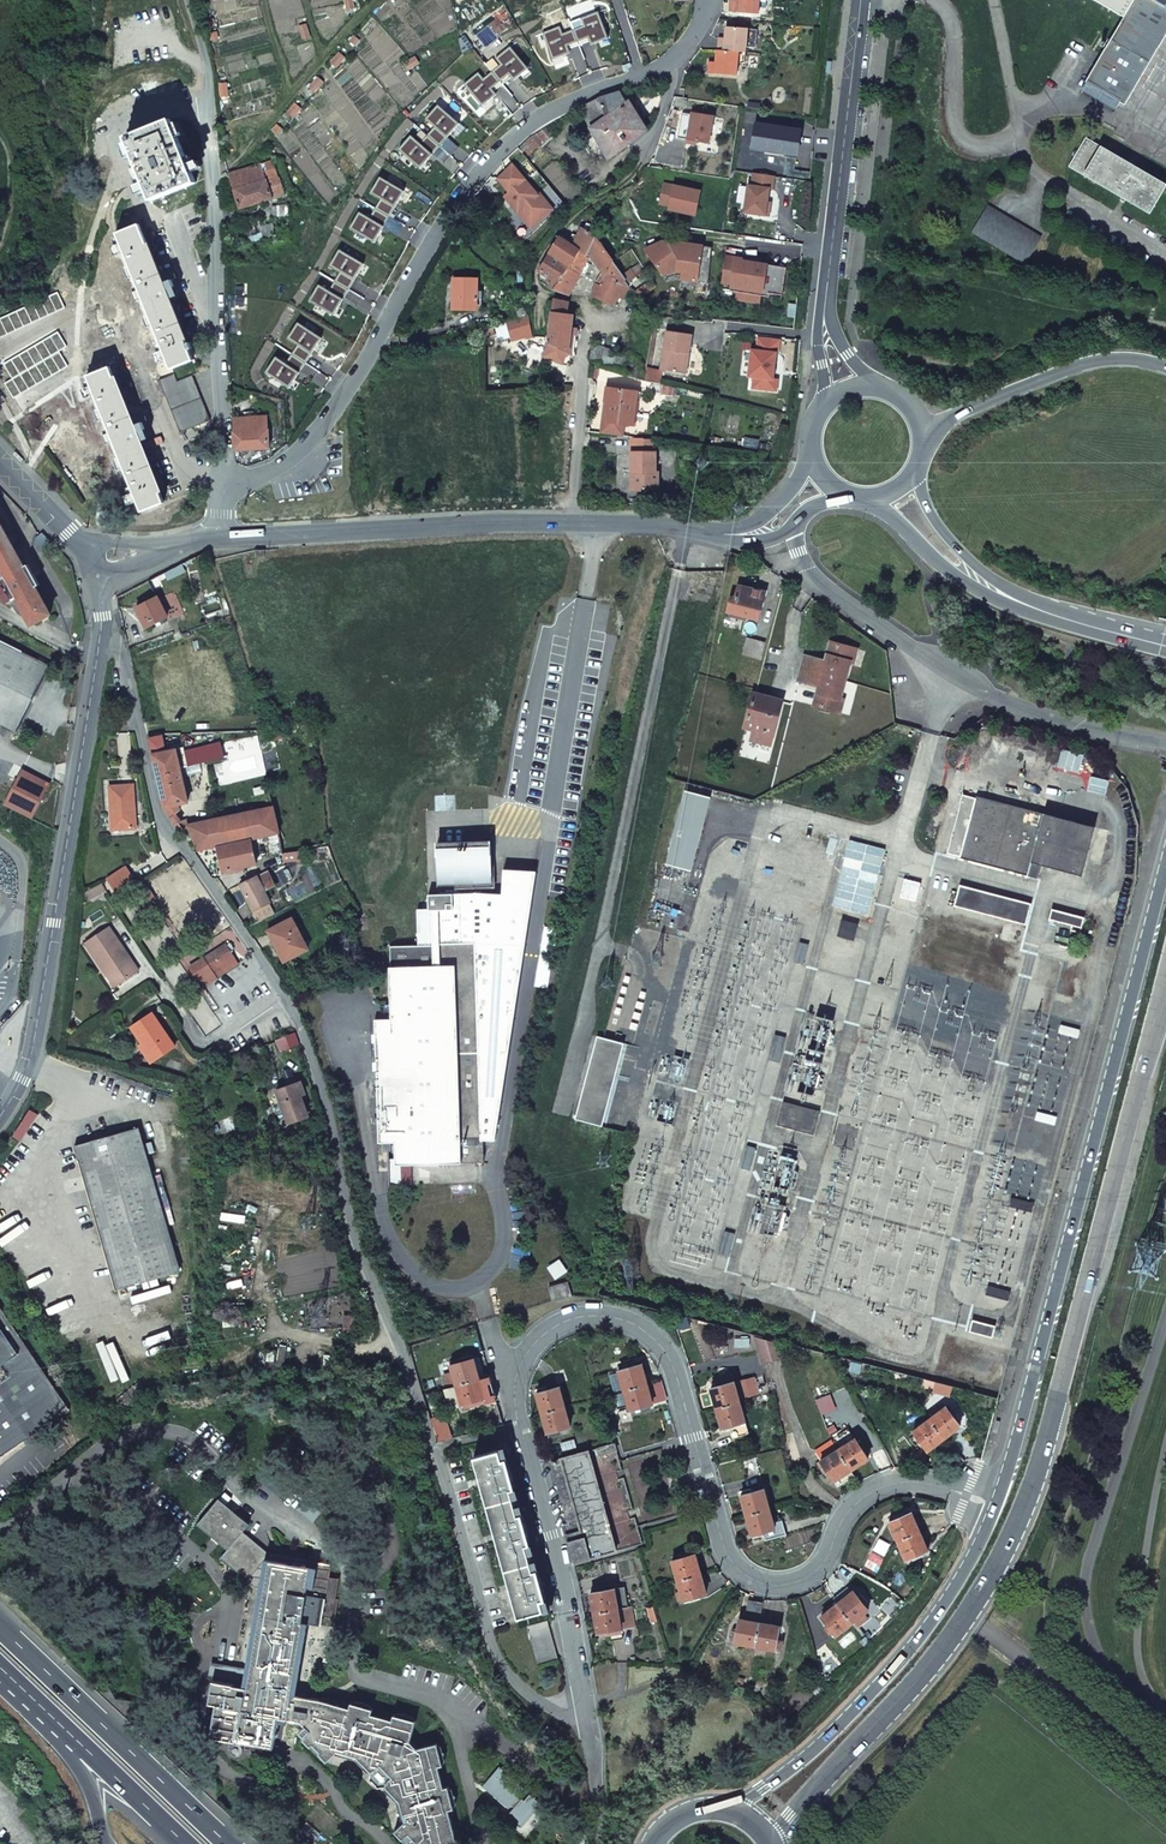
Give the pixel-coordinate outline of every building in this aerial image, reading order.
[(729,12),(758,15),(759,0),(737,0),(737,1),(736,4),(730,3),(729,12)] [(1124,18),(1086,83),(1125,105),(1165,35),(1165,9),(1165,8),(1165,7),(1165,0),(1093,0),(1124,18)] [(597,13),(582,19),(584,26),(574,30),(578,39),(588,36),(591,43),(606,38),(597,13)] [(552,57),(568,52),(565,44),(575,41),(572,31),(561,35),(559,27),(543,33),(552,57)] [(718,42),(717,50),(739,52),(745,53),(747,29),(726,27),(724,39),(724,42),(718,42)] [(509,48),(496,58),(501,64),(493,71),(499,79),(508,72),(513,79),(526,68),(509,48)] [(709,65),(708,74),(737,76),(738,59),(739,52),(717,50),(716,62),(716,65),(709,65)] [(482,104),(494,94),(489,88),(498,81),(491,73),(483,80),(478,74),(465,84),(482,104)] [(599,98),(581,108),(591,129),(609,158),(647,131),(629,103),(628,103),(620,92),(599,98)] [(437,106),(426,119),(436,127),(428,136),(439,145),(447,136),(457,123),(437,106)] [(682,113),(678,139),(709,144),(713,117),(692,114),(692,115),(682,113)] [(170,121),(128,138),(153,201),(195,184),(170,121)] [(756,125),(752,148),(796,156),(800,132),(756,125)] [(420,167),(430,154),(438,145),(428,136),(420,145),(410,137),(400,149),(420,167)] [(1150,214),(1165,186),(1165,185),(1086,138),(1069,167),(1150,214)] [(272,161),(229,174),(240,210),(272,200),(271,195),(281,192),(272,161)] [(513,166),(497,179),(508,193),(504,197),(517,214),(520,211),(533,227),(554,210),(540,193),(538,194),(513,166)] [(774,177),(753,174),(751,186),(748,186),(744,213),(765,216),(767,202),(769,189),(772,190),(774,177)] [(379,178),(371,192),(382,199),(376,209),(388,216),(394,205),(402,191),(379,178)] [(664,184),(660,204),(669,206),(668,210),(695,216),(700,192),(664,184)] [(973,233),(1025,264),(1041,238),(988,207),(973,233)] [(374,241),(382,227),(388,216),(376,210),(370,220),(359,213),(350,228),(374,241)] [(520,211),(517,214),(530,229),(533,227),(520,211)] [(139,225),(118,234),(172,368),(193,360),(189,351),(192,349),(190,343),(186,345),(139,225)] [(560,237),(552,251),(571,264),(578,249),(586,253),(595,235),(582,229),(573,245),(560,237)] [(559,283),(555,291),(569,296),(581,275),(585,264),(587,261),(590,263),(594,260),(604,274),(597,283),(592,296),(612,306),(615,300),(626,279),(621,272),(595,235),(586,253),(578,249),(571,264),(570,267),(559,283)] [(662,244),(650,249),(662,277),(675,273),(682,273),(681,280),(708,283),(712,248),(677,244),(662,244)] [(338,251),(330,265),(341,271),(335,281),(348,288),(353,278),(361,264),(338,251)] [(570,267),(550,254),(541,272),(559,283),(570,267)] [(742,259),(726,256),(721,283),(737,285),(736,288),(781,295),(783,282),(785,268),(742,261),(742,259)] [(585,264),(581,275),(584,276),(590,266),(585,264)] [(628,267),(621,272),(626,279),(626,280),(634,275),(628,267)] [(675,273),(662,277),(665,283),(674,279),(681,280),(682,273),(675,273)] [(454,278),(453,310),(476,310),(478,279),(454,278)] [(619,302),(628,283),(626,280),(626,279),(615,300),(619,302)] [(333,313),(341,299),(347,289),(335,282),(329,292),(318,286),(310,301),(333,313)] [(554,300),(548,345),(569,353),(573,315),(568,315),(569,303),(554,300)] [(519,318),(527,315),(525,309),(517,311),(519,318)] [(519,318),(507,321),(512,341),(532,335),(528,315),(527,315),(519,318)] [(296,324),(288,338),(298,345),(292,354),(304,362),(310,352),(319,338),(296,324)] [(689,355),(692,335),(667,331),(661,370),(686,374),(689,355)] [(752,388),(775,390),(776,379),(772,378),(774,354),(777,354),(778,341),(757,338),(756,351),(751,350),(748,376),(753,377),(752,388)] [(288,386),(297,373),(303,362),(292,355),(286,365),(275,358),(266,372),(288,386)] [(110,368),(89,376),(143,511),(164,503),(110,368)] [(174,374),(160,380),(180,433),(210,421),(192,376),(177,382),(174,374)] [(604,422),(624,425),(630,425),(634,426),(637,402),(633,401),(634,391),(609,388),(604,422)] [(268,415),(233,418),(235,450),(270,448),(268,415)] [(601,433),(622,436),(624,425),(604,422),(602,422),(601,433)] [(656,473),(656,453),(656,441),(632,438),(631,472),(631,490),(658,490),(658,473),(656,473)] [(6,577),(1,580),(4,587),(3,592),(8,594),(12,601),(17,598),(32,624),(51,614),(36,587),(40,585),(29,565),(25,567),(0,521),(0,567),(6,577)] [(718,580),(703,575),(698,591),(713,596),(718,580)] [(752,589),(739,586),(736,598),(732,597),(728,612),(758,619),(765,596),(751,592),(752,589)] [(697,593),(695,600),(711,605),(713,597),(697,593)] [(158,597),(137,607),(147,628),(167,617),(158,597)] [(760,633),(755,649),(763,651),(767,635),(760,633)] [(0,640),(0,725),(16,733),(50,665),(0,640)] [(825,661),(804,656),(797,681),(818,687),(813,706),(840,713),(843,699),(840,698),(849,661),(852,662),(856,649),(830,642),(825,661)] [(781,702),(755,695),(746,727),(755,729),(753,739),(764,742),(767,732),(773,734),(781,702)] [(161,737),(150,739),(153,754),(165,752),(161,737)] [(219,741),(181,751),(184,766),(223,757),(219,741)] [(165,752),(153,754),(165,809),(177,825),(182,822),(176,813),(181,810),(178,805),(187,803),(176,750),(165,752)] [(50,785),(23,771),(5,805),(32,819),(50,785)] [(133,784),(110,786),(113,830),(137,829),(136,816),(134,816),(133,802),(135,802),(133,784)] [(692,872),(712,799),(687,792),(666,865),(692,872)] [(960,859),(1038,879),(1042,866),(1082,876),(1095,827),(976,796),(976,799),(962,795),(960,804),(961,804),(947,854),(961,857),(960,859)] [(215,819),(187,825),(199,851),(219,847),(251,841),(279,835),(274,807),(241,814),(215,819)] [(251,841),(219,847),(224,872),(256,865),(251,841)] [(491,845),(437,847),(438,885),(480,883),(479,859),(492,858),(491,845)] [(492,883),(492,858),(479,859),(480,883),(492,883)] [(126,867),(117,873),(120,877),(128,872),(126,867)] [(395,1144),(395,1165),(448,1163),(448,1174),(486,1173),(485,1162),(484,1162),(479,1057),(509,1055),(536,872),(504,870),(502,895),(474,894),(428,895),(429,910),(417,910),(418,945),(390,946),(392,1019),(374,1019),(378,1144),(395,1144)] [(268,871),(241,884),(254,910),(255,910),(270,902),(271,902),(262,885),(273,880),(268,871)] [(117,873),(107,879),(117,895),(135,883),(132,878),(128,872),(120,877),(117,873)] [(150,891),(142,879),(136,882),(149,902),(154,899),(149,891),(150,891)] [(101,884),(87,893),(91,902),(106,892),(101,884)] [(1032,904),(960,885),(954,906),(1026,925),(1032,904)] [(270,902),(255,910),(261,920),(275,913),(270,902)] [(1085,918),(1052,909),(1050,916),(1083,925),(1085,918)] [(1083,925),(1050,916),(1049,920),(1082,928),(1083,925)] [(857,923),(842,919),(838,934),(853,938),(857,923)] [(284,953),(288,960),(308,949),(291,920),(269,932),(274,941),(273,941),(280,955),(284,953)] [(108,926),(85,942),(92,952),(95,950),(118,984),(138,971),(108,926)] [(804,963),(809,943),(800,941),(795,961),(804,963)] [(231,942),(191,967),(203,987),(238,964),(231,952),(234,949),(231,942)] [(118,984),(95,950),(92,952),(115,987),(118,984)] [(152,1012),(132,1026),(143,1043),(144,1044),(146,1042),(157,1058),(175,1046),(152,1012)] [(1080,1029),(1060,1024),(1057,1033),(1077,1038),(1080,1029)] [(295,1032),(276,1041),(281,1050),(299,1043),(295,1032)] [(776,1033),(769,1058),(779,1061),(786,1036),(776,1033)] [(602,1126),(624,1043),(605,1039),(598,1037),(576,1120),(602,1126)] [(140,1045),(151,1062),(157,1058),(146,1042),(144,1044),(143,1043),(140,1045)] [(292,1085),(276,1091),(287,1123),(306,1117),(301,1102),(305,1100),(299,1082),(292,1085)] [(778,1123),(814,1133),(820,1110),(784,1100),(778,1123)] [(1034,1119),(1056,1125),(1058,1117),(1035,1111),(1034,1119)] [(138,1128),(75,1146),(115,1290),(179,1272),(138,1128)] [(751,1169),(757,1147),(748,1144),(742,1167),(751,1169)] [(1034,1203),(1011,1197),(1009,1206),(1032,1212),(1034,1203)] [(727,1230),(721,1252),(729,1255),(735,1233),(727,1230)] [(549,1288),(552,1301),(572,1296),(568,1283),(549,1288)] [(1011,1291),(988,1286),(986,1295),(1008,1300),(1011,1291)] [(1,1455),(70,1409),(0,1307),(0,1453),(1,1455)] [(1000,1325),(974,1318),(971,1330),(997,1336),(1000,1325)] [(753,1337),(762,1364),(783,1358),(779,1343),(753,1337)] [(474,1359),(479,1379),(485,1378),(479,1357),(474,1359)] [(474,1359),(451,1365),(457,1385),(479,1379),(474,1359)] [(642,1365),(619,1371),(625,1390),(648,1384),(642,1365)] [(445,1375),(448,1388),(457,1385),(453,1373),(445,1375)] [(485,1398),(462,1405),(464,1409),(491,1401),(485,1378),(479,1379),(485,1398)] [(736,1384),(740,1398),(759,1393),(755,1378),(736,1384)] [(457,1385),(462,1405),(485,1398),(479,1379),(457,1385)] [(717,1387),(711,1389),(717,1408),(740,1402),(734,1382),(722,1385),(721,1382),(716,1383),(717,1387)] [(648,1384),(625,1390),(630,1410),(653,1404),(648,1384)] [(448,1388),(452,1400),(460,1398),(457,1385),(448,1388)] [(560,1388),(537,1394),(543,1413),(565,1407),(560,1388)] [(830,1395),(815,1400),(821,1415),(835,1409),(830,1395)] [(740,1402),(717,1408),(722,1428),(746,1421),(740,1402)] [(565,1407),(543,1413),(548,1433),(571,1426),(565,1407)] [(928,1450),(960,1426),(945,1407),(913,1431),(928,1450)] [(437,1416),(440,1435),(451,1434),(448,1414),(437,1416)] [(729,1426),(733,1438),(749,1433),(746,1421),(729,1426)] [(869,1459),(856,1438),(839,1450),(851,1470),(869,1459)] [(816,1452),(822,1460),(838,1450),(832,1441),(816,1452)] [(822,1460),(821,1461),(834,1481),(851,1470),(839,1450),(838,1450),(822,1460)] [(518,1617),(543,1610),(499,1451),(474,1457),(518,1617)] [(617,1551),(589,1452),(552,1462),(569,1524),(564,1526),(575,1563),(617,1551)] [(838,1487),(855,1476),(851,1470),(834,1481),(838,1487)] [(764,1489),(741,1496),(747,1515),(770,1508),(764,1489)] [(249,1524),(219,1499),(198,1525),(227,1549),(228,1549),(243,1532),(249,1524)] [(770,1508),(747,1515),(752,1534),(775,1528),(770,1508)] [(898,1541),(919,1532),(911,1514),(889,1523),(898,1541)] [(295,1694),(305,1632),(306,1623),(320,1625),(321,1616),(335,1618),(338,1599),(335,1599),(338,1579),(329,1578),(330,1568),(329,1568),(330,1565),(269,1554),(243,1532),(228,1549),(227,1549),(219,1558),(254,1585),(260,1586),(251,1642),(254,1642),(253,1650),(249,1650),(243,1686),(247,1687),(243,1709),(279,1715),(278,1721),(288,1722),(288,1719),(292,1694),(295,1694)] [(906,1560),(928,1550),(919,1532),(898,1541),(906,1560)] [(678,1580),(701,1574),(695,1555),(672,1561),(678,1580)] [(707,1593),(701,1574),(678,1580),(683,1600),(707,1593)] [(615,1589),(618,1609),(628,1607),(625,1587),(615,1589)] [(618,1609),(615,1589),(591,1593),(595,1613),(618,1609)] [(837,1604),(852,1623),(868,1610),(853,1591),(851,1592),(845,1597),(842,1593),(836,1599),(839,1603),(837,1604)] [(749,1600),(745,1620),(760,1622),(764,1603),(749,1600)] [(837,1635),(852,1623),(837,1604),(822,1616),(837,1635)] [(618,1609),(622,1629),(635,1627),(631,1607),(628,1607),(618,1609)] [(622,1629),(618,1609),(595,1613),(598,1633),(610,1631),(622,1629)] [(755,1646),(760,1622),(745,1620),(740,1619),(735,1642),(755,1646)] [(538,1665),(557,1659),(546,1622),(527,1627),(538,1665)] [(780,1626),(760,1622),(755,1646),(776,1650),(780,1626)] [(611,1641),(623,1638),(622,1629),(610,1631),(611,1641)] [(211,1737),(238,1741),(236,1741),(235,1741),(233,1742),(231,1744),(229,1747),(230,1749),(231,1752),(233,1754),(235,1755),(238,1755),(239,1755),(241,1753),(243,1751),(244,1748),(243,1745),(241,1743),(238,1741),(274,1747),(275,1738),(278,1734),(277,1730),(278,1721),(279,1715),(243,1709),(247,1687),(243,1686),(234,1684),(234,1683),(213,1680),(209,1703),(216,1704),(211,1737)] [(371,1770),(370,1778),(379,1786),(386,1785),(400,1800),(405,1820),(395,1830),(403,1839),(405,1838),(411,1843),(444,1843),(457,1841),(449,1809),(454,1807),(449,1785),(443,1786),(438,1766),(443,1764),(437,1742),(432,1743),(431,1739),(430,1736),(427,1732),(425,1730),(422,1728),(418,1726),(414,1726),(415,1720),(393,1714),(392,1719),(372,1713),(373,1708),(350,1702),(349,1707),(317,1698),(295,1694),(292,1694),(288,1719),(302,1721),(310,1730),(302,1738),(310,1747),(313,1744),(320,1751),(318,1752),(327,1761),(337,1750),(357,1756),(371,1770)] [(310,1747),(316,1752),(318,1752),(320,1751),(313,1744),(310,1747)] [(525,1790),(500,1768),(493,1777),(496,1780),(488,1789),(511,1809),(514,1805),(517,1808),(510,1817),(522,1827),(542,1804),(531,1794),(526,1801),(523,1799),(522,1800),(518,1797),(525,1790)] [(488,1789),(496,1780),(493,1777),(484,1787),(488,1789)]
